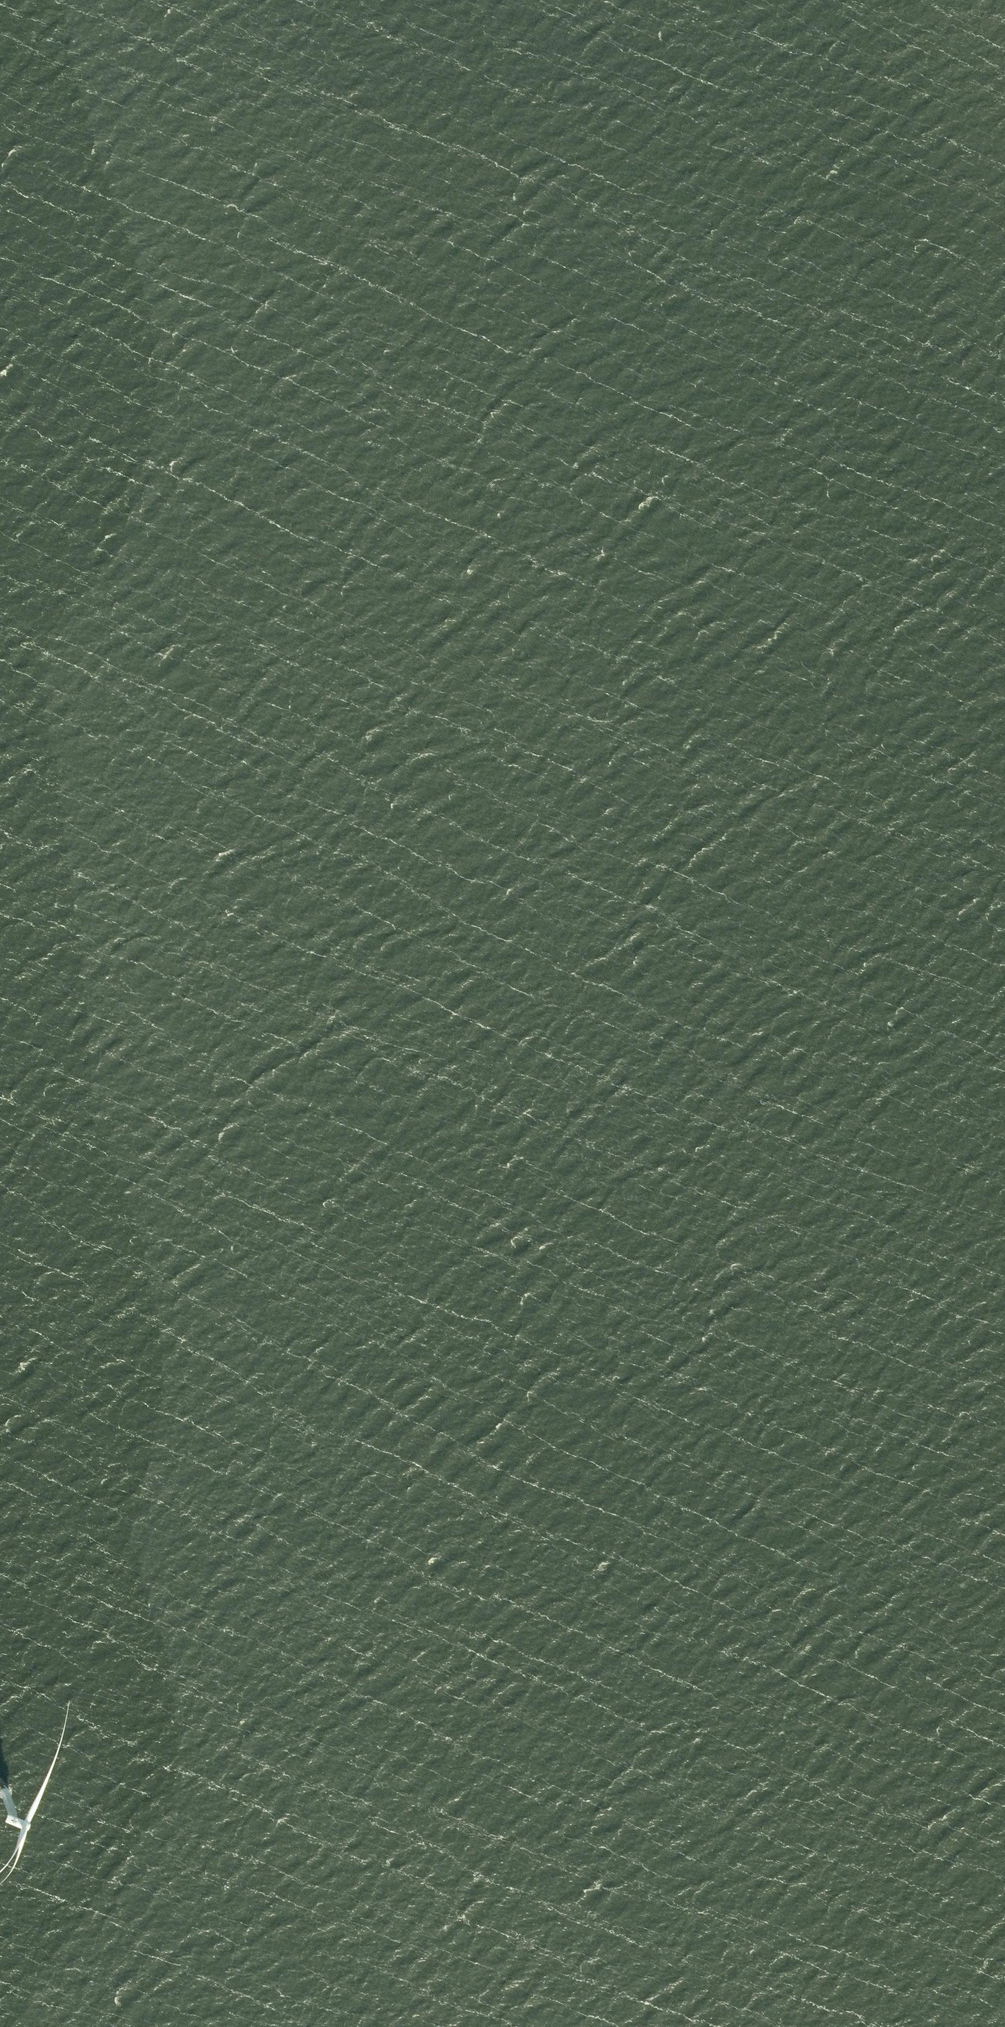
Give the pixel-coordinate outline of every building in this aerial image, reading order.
[(2,1788),(2,1789),(2,1791),(2,1792),(3,1793),(4,1794),(5,1794),(7,1794),(8,1794),(9,1793),(10,1792),(10,1791),(10,1789),(10,1788),(9,1787),(8,1786),(6,1785),(5,1786),(4,1786),(3,1787),(2,1788)]
